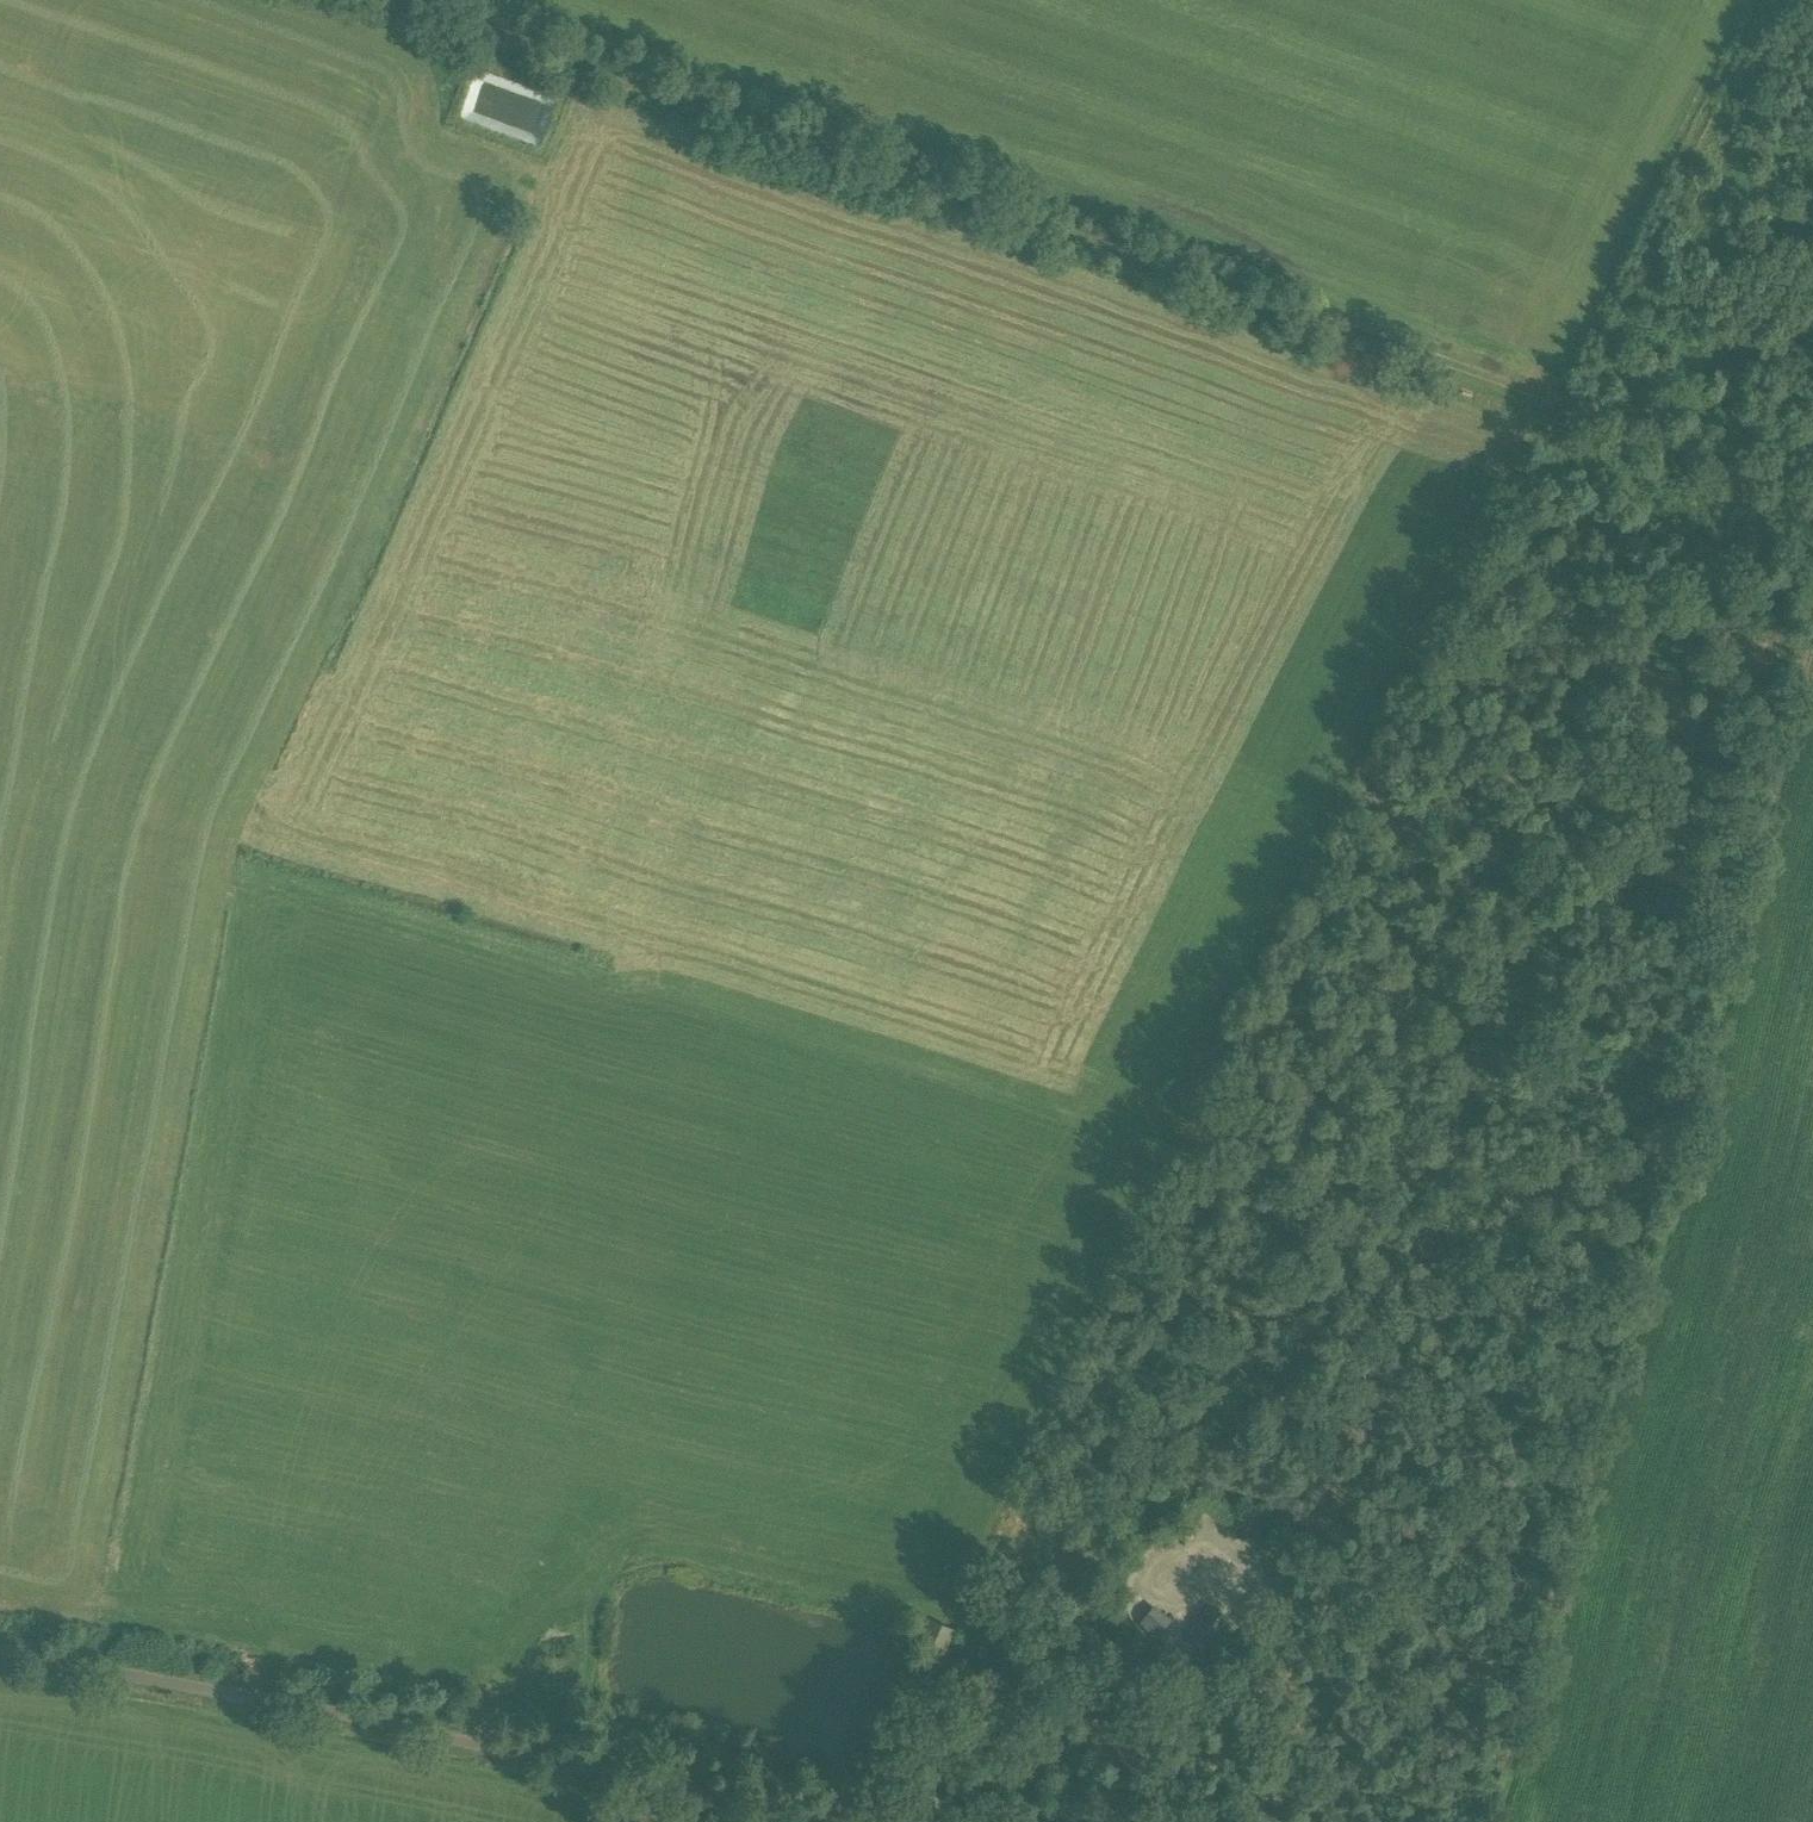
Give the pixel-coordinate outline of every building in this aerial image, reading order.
[(1210,1602),(1184,1635),(1212,1657),(1238,1624),(1210,1602)] [(944,1653),(954,1628),(928,1617),(917,1642),(944,1653)]
